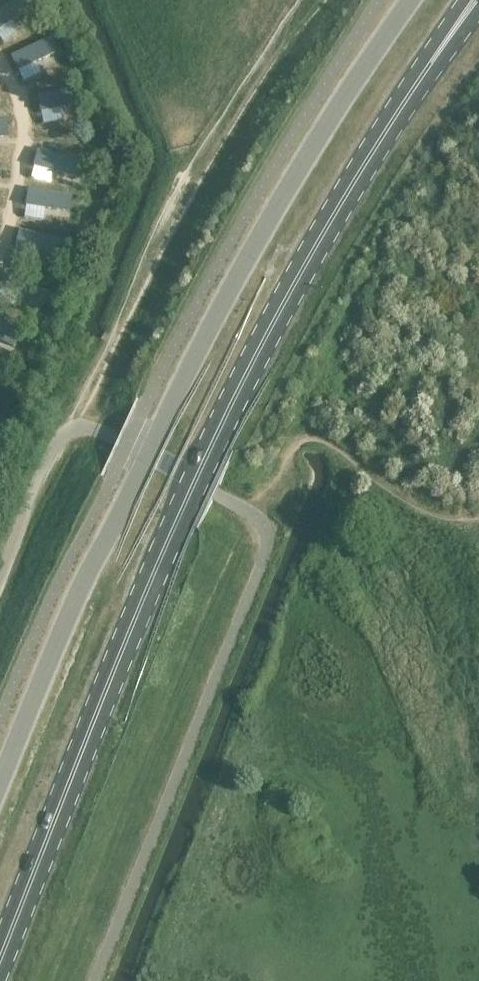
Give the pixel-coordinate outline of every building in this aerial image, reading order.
[(0,11),(0,31),(31,7),(26,0),(14,0),(0,11)] [(51,38),(11,57),(18,72),(58,53),(51,38)] [(82,89),(38,97),(41,113),(85,105),(82,89)] [(38,152),(34,167),(76,178),(81,163),(38,152)] [(29,190),(26,206),(70,213),(72,197),(29,190)] [(20,231),(16,247),(59,257),(63,242),(20,231)] [(11,273),(3,286),(40,310),(49,296),(11,273)] [(13,348),(21,334),(0,322),(0,341),(13,348)]
